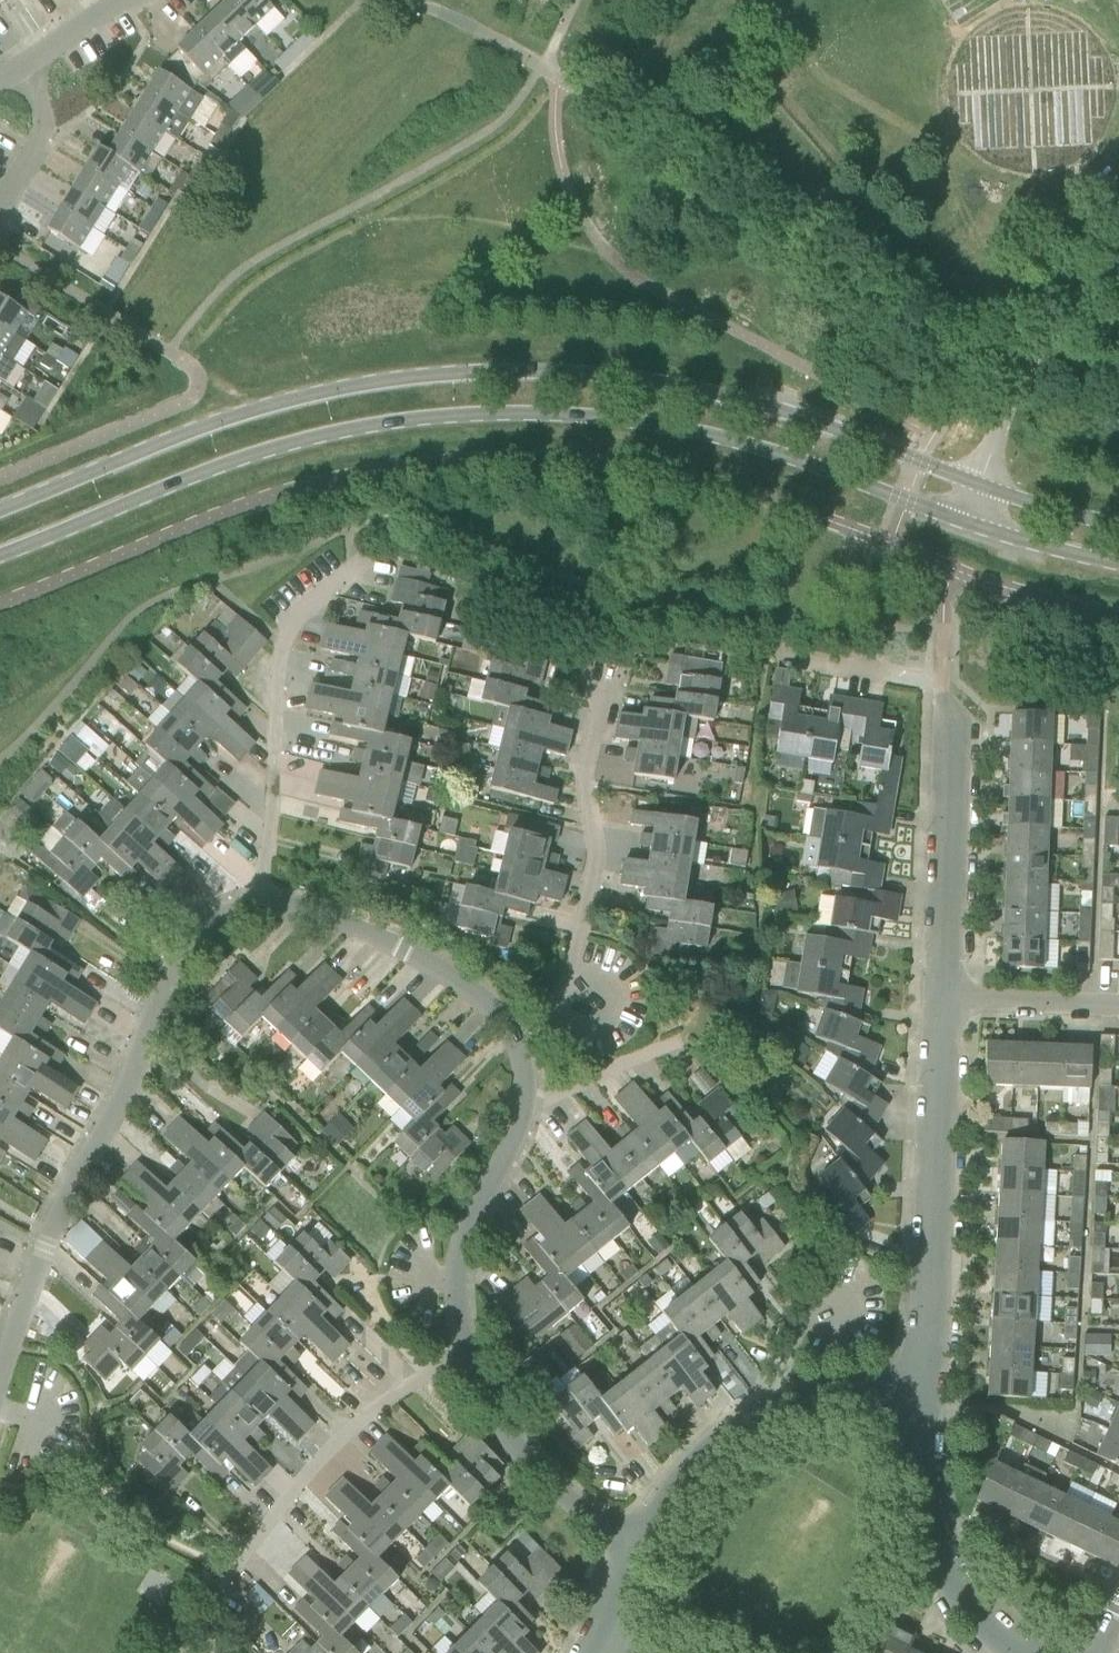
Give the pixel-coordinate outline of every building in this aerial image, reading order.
[(257,25),(233,0),(230,0),(214,15),(239,41),(257,25)] [(274,9),(266,0),(233,0),(257,25),(274,9)] [(247,49),(239,41),(214,15),(196,32),(229,67),(247,49)] [(198,83),(206,89),(229,67),(196,32),(178,49),(180,51),(169,60),(198,83)] [(308,32),(285,54),(293,63),(316,41),(308,32)] [(293,63),(285,54),(275,63),(283,72),(293,63)] [(160,71),(193,92),(198,83),(169,60),(163,66),(160,71)] [(208,92),(204,99),(193,92),(160,71),(147,92),(192,120),(205,128),(222,102),(208,92)] [(250,88),(263,101),(280,86),(267,72),(250,88)] [(192,120),(147,92),(135,112),(166,132),(165,133),(180,141),(192,120)] [(230,108),(220,124),(222,125),(232,131),(241,117),(230,108)] [(135,112),(122,132),(153,152),(165,133),(166,132),(135,112)] [(216,135),(225,141),(232,131),(222,125),(216,135)] [(141,172),(153,152),(122,132),(110,153),(141,172)] [(219,151),(225,141),(216,135),(210,145),(219,151)] [(128,193),(140,173),(141,172),(110,153),(109,153),(100,147),(87,168),(128,193)] [(191,175),(202,182),(214,162),(198,153),(192,162),(197,165),(191,175)] [(75,188),(106,207),(115,213),(128,193),(87,168),(75,188)] [(192,198),(202,182),(191,175),(184,186),(185,187),(183,192),(192,198)] [(93,229),(106,207),(75,188),(61,209),(93,229)] [(159,199),(153,208),(163,215),(169,205),(159,199)] [(163,215),(153,208),(140,229),(150,236),(163,215)] [(49,230),(80,249),(93,229),(61,209),(49,230)] [(127,250),(137,256),(143,246),(133,239),(127,250)] [(131,266),(137,256),(127,250),(121,260),(131,266)] [(119,285),(105,277),(100,285),(113,294),(119,285)] [(42,310),(19,296),(14,304),(0,295),(0,325),(15,334),(27,315),(37,320),(42,310)] [(15,362),(27,341),(15,334),(0,325),(0,353),(15,362)] [(57,361),(63,350),(54,344),(47,355),(57,361)] [(0,353),(0,381),(3,383),(6,385),(19,364),(15,362),(0,353)] [(41,364),(51,371),(57,361),(47,355),(41,364)] [(24,425),(37,405),(31,402),(31,401),(28,399),(15,419),(24,425)] [(404,605),(402,614),(441,623),(449,592),(429,587),(432,574),(401,567),(392,602),(404,605)] [(491,592),(479,589),(474,605),(486,609),(491,592)] [(237,678),(268,642),(239,616),(226,606),(215,620),(217,622),(206,635),(204,634),(190,650),(222,677),(228,669),(236,677),(237,678)] [(441,623),(402,614),(399,623),(389,621),(390,619),(361,612),(358,625),(368,627),(407,637),(435,645),(441,623)] [(325,636),(402,656),(407,637),(368,627),(366,636),(356,634),(356,632),(328,625),(325,636)] [(166,627),(161,632),(168,638),(172,634),(166,627)] [(397,676),(402,656),(325,636),(322,649),(350,656),(350,654),(361,657),(359,665),(397,676)] [(216,684),(222,677),(190,650),(184,644),(170,660),(176,666),(198,685),(199,684),(230,711),(229,712),(238,719),(247,709),(225,689),(224,691),(216,684)] [(547,662),(514,653),(511,667),(491,662),(486,683),(527,693),(529,684),(541,686),(547,662)] [(679,686),(679,688),(677,696),(717,702),(721,678),(723,664),(671,655),(670,663),(667,685),(668,685),(668,684),(679,686)] [(147,673),(139,666),(138,667),(134,663),(125,673),(129,677),(129,678),(138,685),(147,673)] [(397,676),(359,665),(347,663),(344,675),(345,675),(345,674),(356,677),(354,686),(403,698),(405,699),(410,679),(397,676)] [(437,684),(440,673),(428,671),(425,682),(437,684)] [(138,685),(129,678),(128,677),(120,687),(131,696),(139,686),(138,685)] [(525,702),(527,693),(486,683),(482,702),(510,709),(510,710),(546,718),(546,717),(549,705),(536,702),(535,704),(525,702)] [(248,752),(255,743),(233,724),(232,726),(224,718),(229,712),(230,711),(199,684),(198,685),(186,699),(248,752)] [(313,684),(310,696),(387,715),(398,717),(403,698),(354,686),(351,695),(341,693),(341,691),(313,684)] [(427,684),(423,699),(432,701),(436,686),(427,684)] [(774,687),(774,688),(768,719),(766,719),(763,738),(779,740),(777,754),(775,768),(802,772),(804,759),(813,710),(799,707),(801,694),(776,689),(776,688),(774,687)] [(109,695),(115,700),(119,696),(112,691),(109,695)] [(217,743),(239,763),(248,752),(186,699),(175,691),(162,706),(172,715),(204,742),(210,735),(218,742),(217,743)] [(336,714),(346,716),(344,725),(383,734),(387,715),(310,696),(307,709),(335,716),(336,714)] [(650,711),(698,719),(714,721),(717,702),(677,696),(676,705),(665,703),(666,701),(652,699),(650,711)] [(828,713),(813,710),(804,759),(834,763),(837,741),(849,743),(856,703),(838,700),(837,707),(829,706),(828,713)] [(883,772),(879,792),(877,806),(891,809),(899,759),(902,760),(902,758),(891,757),(896,724),(881,722),(883,708),(856,703),(849,743),(863,745),(859,767),(883,772)] [(546,718),(510,710),(505,729),(569,745),(572,732),(559,729),(559,731),(548,728),(551,718),(546,717),(546,718)] [(618,727),(682,738),(695,740),(698,719),(650,711),(645,710),(644,720),(633,719),(633,716),(620,714),(618,727)] [(1053,715),(1013,714),(1012,743),(1052,744),(1053,715)] [(204,742),(172,715),(159,730),(191,757),(190,758),(199,766),(207,756),(206,756),(205,757),(197,749),(204,742)] [(1099,746),(1100,731),(1101,718),(1089,717),(1088,730),(1087,746),(1099,746)] [(383,734),(344,725),(334,722),(330,736),(359,743),(359,741),(370,743),(368,752),(419,764),(424,745),(382,735),(383,734)] [(86,727),(76,739),(100,761),(111,748),(86,727)] [(679,758),(682,738),(618,727),(616,739),(629,742),(630,740),(640,742),(639,750),(639,751),(679,758)] [(451,750),(455,732),(439,729),(435,746),(451,750)] [(566,757),(569,745),(505,729),(501,749),(541,758),(543,749),(554,752),(553,754),(566,757)] [(191,757),(159,730),(144,747),(148,750),(199,793),(207,800),(216,790),(193,770),(192,772),(184,765),(190,758),(191,757)] [(58,752),(64,758),(75,745),(69,739),(57,752),(58,752)] [(1012,743),(1010,772),(1051,773),(1051,762),(1056,760),(1056,748),(1052,745),(1052,744),(1012,743)] [(468,762),(471,746),(463,744),(459,760),(468,762)] [(1098,774),(1098,763),(1099,746),(1087,746),(1082,746),(1081,762),(1083,762),(1082,773),(1098,774)] [(675,782),(679,758),(639,751),(639,750),(627,748),(625,761),(626,761),(626,760),(637,762),(635,776),(675,782)] [(363,772),(416,785),(421,765),(419,764),(368,752),(356,749),(353,761),(354,762),(354,760),(365,763),(363,772)] [(538,768),(541,758),(501,749),(496,769),(536,779),(547,782),(550,770),(549,770),(549,771),(538,768)] [(136,765),(154,780),(216,833),(224,824),(202,805),(201,807),(193,799),(199,793),(148,750),(136,765)] [(73,766),(64,758),(58,752),(48,763),(64,776),(73,766)] [(441,754),(437,769),(446,772),(450,756),(441,754)] [(743,785),(746,768),(736,767),(734,783),(743,785)] [(40,769),(22,793),(35,802),(53,779),(40,769)] [(443,787),(446,772),(437,769),(433,785),(443,787)] [(491,790),(555,805),(558,792),(544,789),(544,791),(534,788),(536,779),(496,769),(491,790)] [(417,785),(416,785),(363,772),(360,782),(350,779),(350,777),(322,770),(319,782),(396,801),(412,805),(417,785)] [(1009,800),(1050,801),(1051,773),(1010,772),(1009,800)] [(140,795),(172,823),(178,816),(186,823),(185,824),(208,844),(216,833),(154,780),(140,795)] [(391,820),(396,801),(319,782),(316,795),(344,802),(345,800),(355,803),(353,811),(353,812),(391,820)] [(1097,803),(1097,786),(1086,786),(1085,802),(1097,803)] [(438,804),(441,792),(428,789),(425,801),(438,804)] [(810,805),(812,796),(798,794),(797,802),(810,805)] [(166,830),(172,823),(140,795),(127,811),(159,838),(159,839),(167,847),(175,837),(175,836),(174,837),(166,830)] [(640,798),(638,806),(649,808),(651,800),(640,798)] [(0,820),(0,839),(17,819),(22,823),(33,810),(19,799),(0,820)] [(100,815),(176,879),(184,871),(162,851),(161,853),(152,846),(159,839),(159,838),(127,811),(113,799),(100,815)] [(1008,827),(1049,829),(1063,829),(1063,801),(1050,801),(1009,800),(1008,827)] [(891,809),(877,806),(851,802),(849,816),(827,812),(823,839),(870,848),(873,834),(880,835),(881,827),(888,828),(891,809)] [(1096,830),(1097,803),(1085,802),(1084,830),(1096,830)] [(377,839),(415,848),(419,828),(391,821),(391,820),(353,812),(353,811),(343,809),(340,822),(368,829),(368,827),(379,830),(377,839)] [(167,890),(176,879),(100,815),(96,811),(83,827),(132,870),(132,869),(138,862),(146,869),(145,871),(167,890)] [(698,822),(634,812),(631,825),(645,827),(645,825),(656,827),(654,836),(694,843),(698,822)] [(132,870),(83,827),(66,813),(53,828),(96,865),(103,858),(111,865),(109,867),(132,886),(140,876),(132,869),(132,870)] [(547,854),(550,843),(556,845),(560,828),(500,814),(492,852),(505,856),(545,865),(556,868),(559,856),(558,856),(558,857),(547,854)] [(439,834),(455,837),(458,822),(443,818),(439,834)] [(1118,847),(1118,825),(1118,818),(1105,818),(1104,846),(1118,847)] [(1008,855),(1048,857),(1049,829),(1008,827),(1008,855)] [(49,868),(83,899),(100,880),(91,872),(96,865),(53,828),(53,829),(52,828),(31,853),(49,868)] [(1083,857),(1094,858),(1096,830),(1084,830),(1083,857)] [(643,834),(641,846),(642,846),(642,845),(653,847),(651,857),(691,863),(707,866),(710,845),(694,843),(654,836),(643,834)] [(467,846),(469,841),(460,838),(454,863),(473,867),(478,849),(476,848),(467,846)] [(357,869),(385,876),(388,864),(410,869),(415,848),(377,839),(375,847),(363,845),(357,869)] [(875,864),(868,862),(870,848),(823,839),(818,870),(840,873),(838,887),(859,891),(860,888),(877,892),(881,872),(874,871),(875,864)] [(469,840),(467,846),(476,848),(477,842),(469,840)] [(736,850),(734,866),(747,868),(749,852),(736,850)] [(1111,853),(1104,853),(1103,875),(1110,875),(1111,853)] [(1006,883),(1047,884),(1048,857),(1008,855),(1006,883)] [(501,875),(564,890),(567,878),(554,875),(553,877),(542,874),(545,865),(505,856),(501,875)] [(639,863),(626,860),(624,873),(688,883),(691,863),(651,857),(649,867),(639,865),(639,863)] [(1093,886),(1094,858),(1083,857),(1082,885),(1093,886)] [(450,877),(453,864),(441,861),(438,874),(450,877)] [(621,885),(635,888),(635,886),(646,888),(644,898),(649,898),(685,904),(685,902),(688,883),(624,873),(621,885)] [(561,903),(564,890),(501,875),(496,895),(530,904),(535,905),(537,895),(548,898),(548,900),(561,903)] [(1110,875),(1103,875),(1102,887),(1114,888),(1117,888),(1118,888),(1118,878),(1118,875),(1117,875),(1110,875)] [(1046,912),(1047,884),(1006,883),(1005,911),(1046,912)] [(449,905),(463,908),(502,918),(504,908),(515,911),(514,913),(527,916),(530,904),(496,895),(455,885),(449,905)] [(1082,897),(1093,898),(1093,886),(1082,885),(1082,897)] [(68,942),(81,920),(55,905),(26,887),(19,898),(9,917),(18,922),(53,943),(58,934),(67,940),(67,941),(68,942)] [(1113,904),(1114,888),(1102,887),(1101,903),(1113,904)] [(901,897),(902,896),(877,892),(860,888),(859,891),(858,903),(835,899),(831,927),(871,934),(879,935),(881,920),(889,921),(890,914),(896,915),(899,897),(901,897)] [(798,910),(795,890),(771,894),(774,914),(798,910)] [(1092,914),(1093,898),(1082,897),(1081,897),(1080,914),(1092,914)] [(649,898),(647,910),(661,913),(661,911),(671,912),(670,922),(710,929),(713,906),(685,902),(685,904),(649,898)] [(1101,903),(1101,919),(1112,919),(1113,904),(1101,903)] [(507,949),(511,928),(500,926),(502,918),(463,908),(458,929),(492,936),(490,945),(507,949)] [(1004,939),(1045,941),(1046,912),(1005,911),(1004,939)] [(1091,942),(1092,914),(1080,914),(1079,942),(1091,942)] [(1115,919),(1112,919),(1101,919),(1100,931),(1115,932),(1115,919)] [(48,951),(53,943),(18,922),(7,941),(20,948),(67,976),(76,982),(84,970),(58,955),(57,956),(48,951)] [(670,922),(668,932),(658,930),(658,929),(657,929),(652,954),(686,960),(688,946),(707,948),(710,929),(670,922)] [(802,963),(850,972),(852,958),(860,959),(861,952),(867,953),(871,934),(831,927),(829,941),(806,937),(802,963)] [(1113,961),(1115,932),(1100,931),(1099,960),(1113,961)] [(1004,939),(1003,968),(1044,969),(1045,941),(1004,939)] [(1090,971),(1090,960),(1091,942),(1079,942),(1077,942),(1075,971),(1090,971)] [(91,1014),(98,1003),(73,988),(72,989),(62,984),(67,976),(20,948),(10,965),(91,1014)] [(486,974),(498,981),(505,968),(493,961),(486,974)] [(240,963),(204,1001),(227,1023),(255,994),(249,989),(258,980),(240,963)] [(848,987),(850,972),(802,963),(797,994),(819,998),(817,1009),(825,1012),(826,1010),(856,1021),(860,997),(854,996),(855,988),(848,987)] [(278,1032),(333,973),(324,964),(304,986),(305,987),(298,995),(291,989),(263,1018),(278,1032)] [(84,1025),(91,1014),(10,965),(0,980),(0,983),(10,989),(46,1011),(51,1002),(60,1008),(59,1009),(84,1025)] [(263,1002),(255,994),(227,1023),(243,1038),(263,1018),(291,989),(299,981),(289,971),(269,992),(270,994),(263,1002)] [(322,1003),(343,982),(333,973),(278,1032),(292,1045),(320,1016),(314,1010),(321,1002),(322,1003)] [(46,1011),(10,989),(0,1006),(35,1028),(45,1034),(52,1024),(51,1023),(50,1024),(41,1018),(46,1011)] [(377,1030),(371,1024),(343,1053),(356,1066),(412,1009),(403,1000),(383,1021),(385,1022),(377,1030)] [(0,1006),(0,1033),(14,1041),(49,1061),(58,1067),(66,1055),(41,1040),(40,1041),(30,1036),(35,1028),(0,1006)] [(342,1037),(335,1031),(334,1030),(307,1059),(322,1074),(342,1053),(343,1053),(371,1024),(378,1016),(368,1007),(348,1028),(349,1029),(342,1037)] [(371,1080),(399,1051),(393,1045),(400,1037),(402,1039),(422,1018),(412,1009),(356,1066),(371,1080)] [(827,1052),(833,1055),(840,1059),(868,1075),(877,1053),(871,1051),(873,1044),(866,1041),(871,1027),(856,1021),(826,1010),(825,1012),(815,1039),(829,1044),(827,1052)] [(327,1023),(320,1016),(292,1045),(307,1059),(334,1030),(335,1031),(344,1022),(335,1014),(334,1014),(335,1015),(327,1023)] [(1114,1063),(1115,1036),(1101,1036),(1100,1064),(1112,1064),(1114,1063)] [(4,1057),(74,1099),(80,1088),(55,1073),(54,1074),(45,1069),(49,1061),(14,1041),(4,1057)] [(400,1109),(456,1051),(448,1043),(427,1064),(429,1065),(421,1073),(415,1066),(386,1095),(400,1109)] [(987,1086),(1013,1087),(1014,1045),(989,1043),(987,1086)] [(1040,1046),(1015,1045),(1014,1045),(1013,1087),(1039,1088),(1040,1046)] [(1065,1047),(1040,1046),(1039,1088),(1064,1089),(1065,1047)] [(1092,1048),(1066,1047),(1065,1047),(1064,1089),(1090,1090),(1092,1048)] [(407,1059),(399,1051),(371,1080),(386,1095),(415,1066),(423,1058),(414,1049),(413,1050),(414,1051),(407,1059)] [(466,1060),(456,1051),(400,1109),(415,1122),(444,1094),(443,1094),(437,1087),(444,1080),(446,1081),(466,1060)] [(28,1095),(32,1087),(42,1092),(40,1094),(67,1110),(74,1099),(4,1057),(0,1063),(0,1078),(28,1095)] [(272,1065),(263,1057),(256,1064),(265,1073),(272,1065)] [(882,1084),(868,1075),(840,1059),(824,1086),(844,1097),(838,1106),(844,1111),(845,1110),(870,1132),(882,1110),(876,1107),(880,1100),(874,1097),(882,1084)] [(224,1073),(229,1068),(231,1066),(227,1062),(224,1060),(218,1067),(220,1069),(224,1073)] [(1099,1088),(1111,1088),(1112,1064),(1100,1064),(1099,1088)] [(280,1089),(288,1080),(275,1069),(268,1077),(280,1089)] [(28,1095),(0,1078),(0,1102),(17,1113),(27,1119),(33,1109),(32,1108),(32,1109),(22,1103),(28,1095)] [(666,1109),(665,1110),(658,1115),(652,1107),(653,1106),(635,1083),(624,1092),(674,1154),(690,1141),(666,1109)] [(410,1158),(438,1129),(431,1123),(438,1115),(440,1117),(460,1096),(451,1086),(443,1094),(444,1094),(415,1122),(395,1143),(410,1158)] [(1115,1088),(1111,1088),(1099,1088),(1098,1103),(1098,1112),(1110,1113),(1115,1113),(1115,1088)] [(700,1120),(724,1151),(741,1137),(737,1131),(746,1124),(719,1090),(700,1105),(707,1114),(700,1120)] [(683,1166),(674,1154),(624,1092),(615,1099),(633,1122),(635,1121),(642,1129),(635,1135),(633,1136),(658,1167),(667,1179),(683,1166)] [(659,1101),(665,1110),(666,1109),(690,1141),(709,1164),(724,1151),(700,1120),(692,1126),(686,1117),(687,1116),(669,1093),(659,1101)] [(42,1151),(48,1140),(22,1125),(21,1126),(12,1121),(17,1113),(0,1102),(0,1125),(42,1151)] [(842,1161),(862,1186),(878,1168),(873,1164),(878,1158),(873,1153),(882,1142),(870,1132),(845,1110),(844,1111),(826,1133),(843,1147),(836,1155),(841,1162),(842,1161)] [(1098,1122),(1110,1122),(1110,1113),(1098,1112),(1098,1122)] [(297,1143),(265,1113),(248,1131),(257,1139),(250,1146),(279,1174),(295,1158),(288,1152),(297,1143)] [(215,1140),(209,1147),(201,1140),(202,1138),(181,1118),(172,1128),(230,1183),(244,1169),(215,1140)] [(986,1118),(985,1118),(985,1132),(1012,1133),(1013,1119),(986,1118)] [(1030,1120),(1013,1119),(1012,1133),(1029,1134),(1030,1120)] [(338,1145),(345,1139),(351,1132),(340,1121),(327,1135),(338,1145)] [(626,1192),(642,1179),(618,1148),(611,1154),(604,1145),(605,1144),(587,1121),(576,1130),(626,1192)] [(1110,1122),(1098,1122),(1097,1138),(1109,1138),(1110,1122)] [(207,1133),(215,1140),(244,1169),(244,1168),(265,1188),(279,1174),(250,1146),(244,1152),(236,1145),(238,1144),(216,1123),(207,1133)] [(1062,1136),(1063,1124),(1046,1123),(1046,1136),(1062,1136)] [(1063,1124),(1062,1136),(1078,1137),(1079,1124),(1063,1124)] [(42,1151),(0,1125),(0,1142),(1,1140),(11,1145),(9,1147),(35,1162),(42,1151)] [(618,1148),(642,1179),(658,1167),(633,1136),(635,1135),(627,1125),(617,1133),(618,1134),(619,1133),(626,1142),(618,1148)] [(440,1176),(470,1145),(452,1127),(444,1136),(438,1129),(410,1158),(425,1172),(430,1167),(440,1176)] [(216,1198),(230,1183),(172,1128),(163,1137),(185,1157),(186,1155),(194,1163),(188,1169),(187,1170),(216,1198)] [(587,1159),(593,1167),(586,1173),(585,1173),(611,1204),(626,1192),(576,1130),(567,1137),(585,1160),(587,1159)] [(1097,1138),(1096,1154),(1109,1154),(1109,1138),(1097,1138)] [(1046,1144),(1003,1142),(1002,1168),(1044,1170),(1046,1144)] [(1075,1156),(1074,1172),(1086,1173),(1087,1157),(1075,1156)] [(173,1185),(202,1212),(216,1198),(187,1170),(188,1169),(179,1161),(171,1170),(171,1171),(172,1170),(180,1178),(173,1185)] [(860,1208),(872,1199),(862,1186),(842,1161),(841,1162),(818,1180),(832,1198),(824,1204),(849,1238),(850,1237),(848,1235),(863,1224),(859,1219),(865,1214),(860,1208)] [(188,1227),(202,1212),(173,1185),(167,1192),(159,1184),(160,1183),(139,1163),(130,1173),(188,1227)] [(585,1173),(586,1173),(580,1164),(569,1173),(587,1196),(589,1195),(596,1203),(589,1209),(587,1210),(613,1241),(629,1227),(611,1205),(611,1204),(585,1173)] [(1002,1168),(1001,1168),(1000,1193),(1043,1196),(1044,1170),(1002,1168)] [(1085,1189),(1086,1173),(1074,1172),(1073,1188),(1085,1189)] [(175,1241),(188,1227),(130,1173),(121,1182),(143,1202),(144,1200),(152,1207),(146,1214),(145,1215),(175,1241)] [(1108,1183),(1095,1182),(1095,1199),(1107,1199),(1108,1183)] [(674,1188),(666,1196),(672,1203),(680,1196),(674,1188)] [(1000,1193),(999,1218),(999,1219),(1041,1221),(1043,1196),(1000,1193)] [(560,1218),(541,1195),(531,1204),(581,1266),(597,1253),(572,1222),(565,1228),(558,1219),(560,1218)] [(572,1222),(597,1253),(613,1241),(587,1210),(589,1209),(581,1199),(571,1207),(572,1208),(573,1207),(580,1216),(572,1222)] [(1094,1214),(1107,1215),(1107,1199),(1095,1199),(1094,1214)] [(531,1204),(521,1211),(540,1234),(541,1233),(548,1241),(541,1247),(540,1247),(566,1278),(581,1266),(531,1204)] [(145,1215),(146,1214),(138,1207),(129,1217),(150,1237),(152,1235),(159,1243),(153,1249),(152,1250),(182,1277),(195,1262),(174,1242),(175,1241),(145,1215)] [(1084,1208),(1084,1207),(1072,1207),(1071,1223),(1083,1223),(1084,1208)] [(278,1229),(288,1219),(276,1208),(266,1218),(278,1229)] [(744,1216),(753,1228),(763,1220),(753,1209),(744,1216)] [(765,1263),(785,1247),(764,1219),(763,1220),(753,1228),(744,1216),(741,1213),(725,1227),(751,1259),(758,1253),(765,1263)] [(235,1237),(246,1226),(240,1219),(228,1231),(235,1237)] [(997,1244),(1040,1247),(1041,1221),(999,1219),(997,1244)] [(1070,1239),(1082,1239),(1083,1223),(1071,1223),(1070,1239)] [(1106,1224),(1094,1223),(1093,1249),(1105,1249),(1106,1224)] [(760,1283),(752,1272),(750,1273),(743,1265),(751,1259),(725,1227),(708,1240),(726,1263),(750,1291),(750,1290),(760,1283)] [(334,1279),(352,1261),(330,1240),(321,1249),(304,1234),(289,1250),(319,1278),(326,1271),(334,1279)] [(543,1283),(567,1314),(584,1301),(566,1278),(540,1247),(541,1247),(534,1238),(524,1247),(542,1270),(544,1268),(550,1277),(543,1283)] [(659,1256),(670,1247),(663,1238),(652,1247),(659,1256)] [(683,1238),(677,1242),(681,1248),(687,1244),(683,1238)] [(139,1264),(168,1291),(182,1277),(152,1250),(153,1249),(144,1241),(136,1250),(137,1251),(138,1250),(145,1257),(139,1264)] [(126,1263),(104,1242),(95,1252),(153,1306),(168,1291),(139,1264),(132,1271),(125,1264),(126,1263)] [(997,1244),(996,1269),(1038,1272),(1040,1247),(997,1244)] [(1092,1274),(1104,1275),(1105,1249),(1093,1249),(1092,1274)] [(313,1284),(319,1278),(289,1250),(275,1265),(281,1271),(326,1312),(334,1320),(344,1310),(322,1290),(321,1291),(313,1284)] [(140,1321),(153,1306),(95,1252),(86,1261),(107,1281),(109,1279),(117,1287),(111,1293),(110,1294),(140,1321)] [(1068,1273),(1080,1274),(1081,1258),(1069,1257),(1068,1273)] [(674,1267),(668,1260),(655,1271),(661,1277),(674,1267)] [(746,1301),(754,1295),(750,1290),(750,1291),(726,1263),(711,1275),(752,1326),(763,1318),(754,1308),(753,1309),(746,1301)] [(638,1272),(632,1265),(620,1274),(626,1282),(638,1272)] [(996,1269),(994,1295),(1037,1297),(1038,1272),(996,1269)] [(268,1285),(283,1299),(341,1355),(351,1345),(329,1325),(328,1326),(320,1319),(326,1312),(281,1271),(268,1285)] [(1079,1290),(1080,1274),(1068,1273),(1067,1289),(1079,1290)] [(639,1281),(645,1290),(653,1283),(647,1275),(639,1281)] [(711,1275),(696,1288),(721,1320),(729,1314),(735,1322),(734,1324),(742,1334),(752,1326),(711,1275)] [(567,1314),(543,1283),(536,1288),(529,1279),(502,1300),(534,1341),(567,1314)] [(1092,1283),(1091,1299),(1103,1299),(1104,1284),(1092,1283)] [(117,1328),(147,1356),(160,1342),(139,1321),(140,1321),(110,1294),(111,1293),(103,1286),(93,1296),(115,1316),(116,1314),(124,1322),(117,1328)] [(706,1333),(705,1333),(712,1343),(722,1335),(721,1333),(719,1335),(713,1327),(721,1320),(696,1288),(679,1301),(706,1333)] [(594,1298),(599,1304),(606,1297),(601,1292),(594,1298)] [(994,1295),(993,1319),(993,1320),(1035,1323),(1037,1297),(994,1295)] [(194,1310),(202,1317),(211,1306),(203,1299),(194,1310)] [(333,1364),(341,1355),(283,1299),(269,1313),(299,1342),(305,1335),(313,1342),(312,1344),(333,1364)] [(1103,1299),(1091,1299),(1090,1316),(1103,1316),(1103,1299)] [(226,1301),(212,1315),(222,1325),(236,1310),(226,1301)] [(698,1339),(705,1333),(706,1333),(679,1301),(663,1314),(670,1324),(681,1338),(704,1365),(705,1365),(714,1357),(706,1346),(704,1347),(698,1339)] [(1077,1325),(1078,1309),(1066,1308),(1065,1325),(1077,1325)] [(292,1349),(299,1342),(269,1313),(255,1328),(285,1356),(284,1357),(293,1365),(302,1356),(301,1355),(300,1356),(292,1349)] [(991,1345),(1034,1347),(1035,1323),(993,1320),(991,1345)] [(708,1368),(705,1365),(704,1365),(681,1338),(670,1324),(656,1336),(707,1400),(717,1393),(708,1382),(707,1383),(700,1375),(708,1368)] [(574,1325),(560,1336),(578,1359),(592,1347),(574,1325)] [(1064,1340),(1077,1341),(1077,1325),(1065,1325),(1064,1340)] [(85,1361),(106,1381),(122,1364),(131,1373),(147,1356),(117,1328),(111,1335),(103,1327),(85,1345),(93,1352),(85,1361)] [(292,1391),(292,1392),(299,1399),(308,1390),(287,1369),(286,1371),(278,1363),(284,1357),(285,1356),(255,1328),(240,1345),(260,1365),(262,1363),(292,1391)] [(631,1337),(626,1330),(613,1340),(618,1347),(631,1337)] [(182,1337),(176,1331),(167,1340),(173,1346),(182,1337)] [(187,1358),(205,1338),(198,1331),(179,1350),(187,1358)] [(651,1362),(676,1394),(683,1388),(690,1396),(688,1398),(697,1408),(707,1400),(656,1336),(640,1348),(651,1362)] [(1110,1355),(1110,1336),(1087,1336),(1087,1355),(1110,1355)] [(991,1345),(990,1370),(1032,1372),(1034,1347),(991,1345)] [(1063,1358),(1062,1374),(1075,1375),(1075,1359),(1063,1358)] [(667,1401),(676,1394),(651,1362),(635,1375),(660,1407),(659,1407),(666,1417),(676,1409),(675,1407),(674,1409),(667,1401)] [(248,1378),(306,1434),(315,1425),(294,1405),(293,1406),(285,1399),(292,1392),(292,1391),(262,1363),(260,1365),(248,1378)] [(204,1366),(193,1378),(191,1380),(199,1388),(212,1373),(204,1366)] [(223,1383),(234,1393),(263,1421),(270,1414),(278,1422),(277,1423),(298,1443),(306,1434),(248,1378),(237,1368),(223,1383)] [(990,1370),(990,1371),(988,1396),(1031,1399),(1032,1372),(990,1370)] [(1096,1385),(1096,1373),(1083,1372),(1083,1385),(1096,1385)] [(1074,1391),(1075,1375),(1062,1374),(1062,1390),(1074,1391)] [(619,1388),(659,1439),(669,1431),(660,1420),(659,1421),(652,1413),(659,1407),(660,1407),(635,1375),(619,1388)] [(569,1391),(594,1422),(601,1416),(608,1425),(606,1426),(614,1437),(624,1429),(625,1429),(604,1400),(603,1400),(585,1377),(569,1391)] [(649,1447),(659,1439),(619,1388),(604,1400),(625,1429),(624,1429),(627,1433),(635,1426),(642,1435),(640,1436),(649,1447)] [(1105,1397),(1088,1389),(1082,1401),(1098,1409),(1105,1397)] [(128,1405),(131,1408),(145,1394),(141,1391),(128,1405)] [(569,1391),(552,1404),(575,1433),(568,1438),(577,1450),(594,1437),(587,1428),(594,1422),(569,1391)] [(234,1393),(220,1407),(249,1436),(258,1445),(266,1436),(265,1435),(265,1436),(257,1428),(263,1421),(234,1393)] [(206,1422),(265,1478),(273,1469),(252,1449),(251,1450),(243,1443),(249,1436),(220,1407),(206,1422)] [(1110,1430),(1118,1435),(1118,1410),(1110,1430)] [(1015,1423),(997,1414),(992,1425),(1010,1434),(1015,1423)] [(255,1488),(265,1478),(206,1422),(199,1415),(186,1429),(221,1466),(222,1465),(228,1458),(236,1466),(234,1467),(255,1488)] [(186,1429),(185,1431),(170,1417),(157,1431),(186,1460),(193,1453),(200,1460),(199,1462),(220,1482),(229,1472),(222,1465),(221,1466),(186,1429)] [(1018,1441),(1033,1448),(1038,1437),(1024,1430),(1018,1441)] [(1097,1456),(1118,1466),(1118,1435),(1110,1430),(1097,1456)] [(139,1462),(171,1492),(188,1474),(180,1466),(186,1460),(157,1431),(141,1448),(147,1454),(139,1462)] [(503,1464),(472,1433),(455,1450),(463,1459),(456,1465),(485,1494),(500,1479),(494,1473),(503,1464)] [(388,1435),(379,1445),(435,1502),(450,1487),(422,1458),(421,1459),(415,1465),(407,1457),(409,1456),(388,1435)] [(485,1494),(456,1465),(450,1471),(442,1464),(444,1462),(423,1442),(414,1451),(421,1459),(422,1458),(450,1487),(471,1509),(485,1494)] [(421,1516),(435,1502),(379,1445),(370,1453),(391,1474),(392,1473),(400,1480),(393,1487),(421,1516)] [(1084,1459),(1069,1452),(1064,1463),(1078,1470),(1084,1459)] [(1093,1477),(1098,1466),(1084,1459),(1078,1470),(1093,1477)] [(1020,1474),(996,1463),(978,1501),(1001,1513),(1020,1474)] [(1025,1464),(1020,1474),(1001,1513),(1024,1524),(1043,1485),(1047,1475),(1025,1464)] [(1118,1492),(1118,1476),(1113,1473),(1107,1486),(1118,1492)] [(392,1545),(406,1531),(378,1502),(372,1508),(364,1501),(365,1499),(345,1478),(335,1488),(392,1545)] [(378,1502),(406,1531),(421,1516),(393,1487),(385,1478),(376,1487),(377,1488),(378,1487),(385,1495),(378,1502)] [(1065,1496),(1043,1485),(1024,1524),(1047,1535),(1065,1496)] [(392,1545),(335,1488),(326,1496),(347,1517),(348,1516),(356,1523),(350,1530),(348,1531),(378,1558),(392,1545)] [(1088,1507),(1065,1496),(1047,1535),(1069,1545),(1088,1507)] [(1111,1518),(1088,1507),(1069,1545),(1092,1557),(1111,1518)] [(1118,1562),(1118,1522),(1111,1518),(1092,1557),(1116,1568),(1118,1562)] [(342,1522),(333,1532),(353,1552),(355,1551),(362,1559),(356,1565),(355,1566),(383,1594),(399,1579),(378,1558),(348,1531),(350,1530),(342,1522)] [(525,1532),(517,1539),(531,1553),(538,1545),(525,1532)] [(426,1551),(434,1559),(437,1556),(449,1544),(443,1538),(439,1535),(426,1549),(427,1550),(426,1551)] [(458,1560),(466,1552),(460,1545),(451,1554),(458,1560)] [(522,1598),(530,1590),(538,1598),(536,1599),(537,1600),(564,1572),(540,1548),(521,1567),(508,1553),(493,1568),(522,1598)] [(434,1559),(426,1551),(416,1561),(425,1569),(434,1559)] [(355,1622),(370,1608),(341,1580),(334,1587),(327,1579),(328,1578),(307,1557),(299,1566),(355,1622)] [(341,1580),(370,1608),(383,1594),(355,1566),(356,1565),(348,1557),(339,1565),(340,1566),(340,1565),(348,1573),(341,1580)] [(446,1559),(432,1574),(441,1583),(455,1569),(446,1559)] [(341,1637),(355,1622),(299,1566),(289,1575),(310,1596),(311,1594),(319,1602),(313,1608),(312,1609),(341,1637)] [(515,1604),(522,1598),(493,1568),(478,1583),(498,1604),(525,1629),(534,1620),(524,1611),(523,1612),(515,1604)] [(255,1609),(269,1596),(258,1585),(245,1598),(255,1609)] [(340,1637),(341,1637),(312,1609),(313,1608),(305,1601),(296,1610),(316,1631),(318,1630),(325,1637),(319,1644),(328,1652),(356,1652),(340,1637)] [(520,1652),(538,1652),(531,1646),(529,1647),(522,1639),(529,1632),(525,1629),(498,1604),(484,1618),(520,1652)] [(446,1615),(439,1609),(427,1620),(434,1627),(446,1615)] [(240,1625),(243,1617),(226,1611),(222,1620),(221,1624),(238,1631),(240,1625)] [(406,1616),(395,1627),(402,1634),(413,1622),(406,1616)] [(490,1652),(520,1652),(484,1618),(470,1632),(490,1652)] [(878,1652),(907,1652),(909,1649),(910,1650),(917,1635),(893,1623),(878,1652)] [(470,1632),(456,1646),(462,1652),(490,1652),(470,1632)] [(319,1644),(312,1650),(304,1642),(293,1652),(328,1652),(319,1644)]
